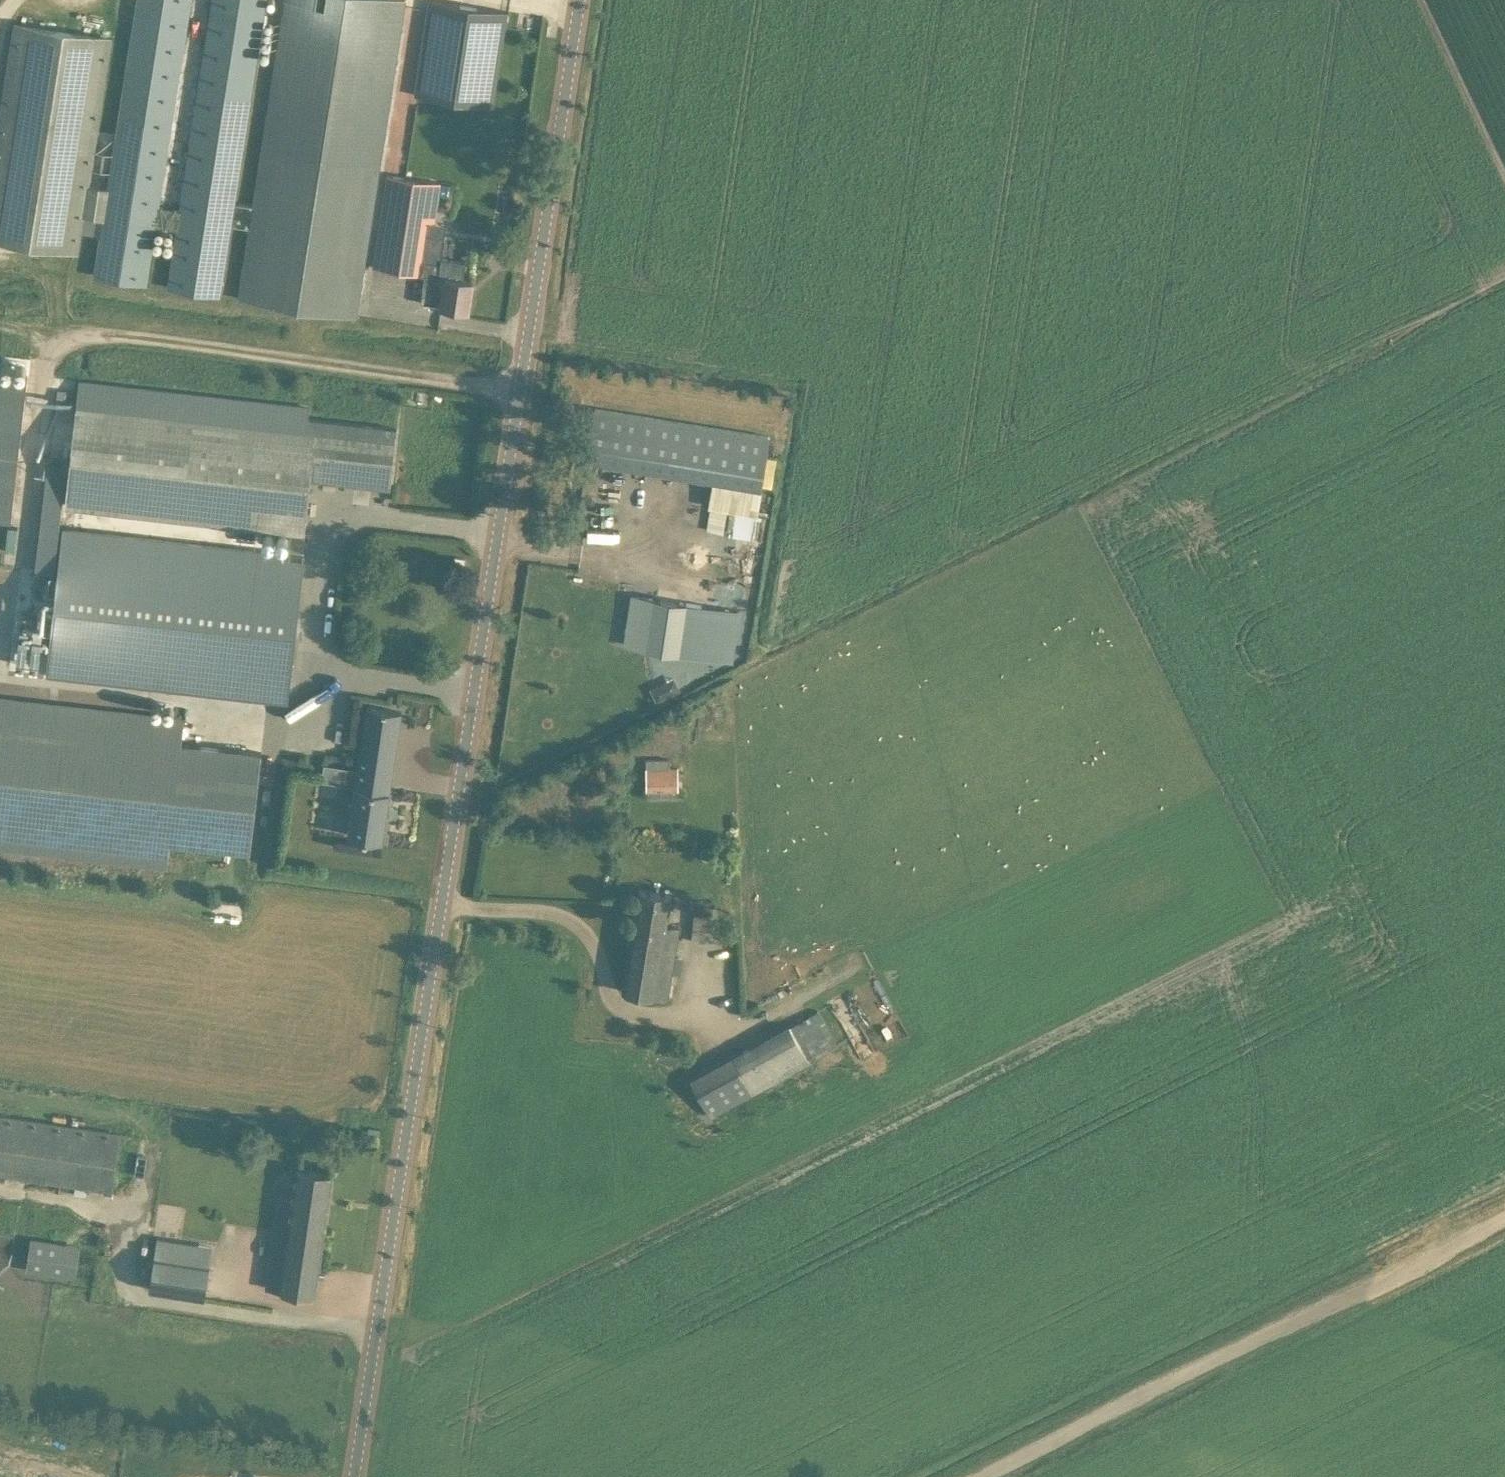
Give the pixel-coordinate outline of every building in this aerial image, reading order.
[(0,108),(0,239),(80,249),(83,231),(99,233),(94,275),(152,283),(188,0),(135,0),(118,131),(100,129),(112,34),(11,21),(0,108)] [(171,288),(224,295),(263,0),(209,0),(171,288)] [(403,0),(282,0),(255,205),(236,202),(234,217),(249,219),(239,299),(363,315),(403,0)] [(438,0),(430,0),(426,27),(412,25),(402,92),(462,101),(493,106),(507,15),(507,11),(438,0)] [(387,174),(374,267),(423,274),(426,275),(426,273),(439,275),(441,262),(429,261),(433,235),(435,222),(441,182),(440,182),(407,177),(387,174)] [(423,274),(423,276),(425,276),(421,302),(468,309),(473,279),(463,278),(466,261),(442,257),(441,262),(439,275),(426,273),(426,275),(423,274)] [(0,372),(0,520),(11,521),(28,375),(0,372)] [(67,497),(66,505),(68,505),(268,528),(292,531),(289,556),(301,557),(302,558),(305,533),(311,479),(390,488),(397,427),(308,417),(310,405),(80,379),(80,380),(68,486),(67,497)] [(59,390),(58,400),(77,401),(78,392),(59,390)] [(587,459),(712,480),(763,488),(764,488),(772,437),(595,408),(587,459)] [(63,530),(47,677),(284,704),(301,557),(289,556),(63,530)] [(632,595),(625,644),(645,646),(673,651),(679,652),(720,658),(727,610),(687,603),(680,602),(652,598),(632,595)] [(663,683),(652,688),(658,700),(669,694),(663,683)] [(167,864),(170,841),(250,850),(261,751),(181,742),(184,719),(0,698),(0,845),(167,864)] [(351,815),(348,834),(383,839),(402,711),(367,706),(353,802),(349,802),(347,814),(351,815)] [(646,759),(646,791),(679,790),(678,767),(669,768),(668,759),(646,759)] [(623,990),(668,998),(680,926),(663,923),(667,893),(640,889),(623,990)] [(714,903),(695,901),(692,940),(715,942),(717,922),(713,921),(714,903)] [(810,1061),(809,1061),(838,1045),(819,1010),(808,1016),(791,1025),(790,1024),(737,1053),(732,1055),(691,1078),(711,1116),(752,1093),(810,1062),(810,1061)] [(121,1133),(0,1115),(0,1174),(112,1191),(121,1133)] [(266,1287),(276,1288),(315,1295),(333,1173),(298,1168),(293,1198),(279,1196),(266,1287)] [(65,1276),(70,1244),(32,1238),(31,1238),(26,1270),(65,1276)] [(210,1263),(155,1254),(149,1289),(205,1298),(205,1296),(210,1263)]
